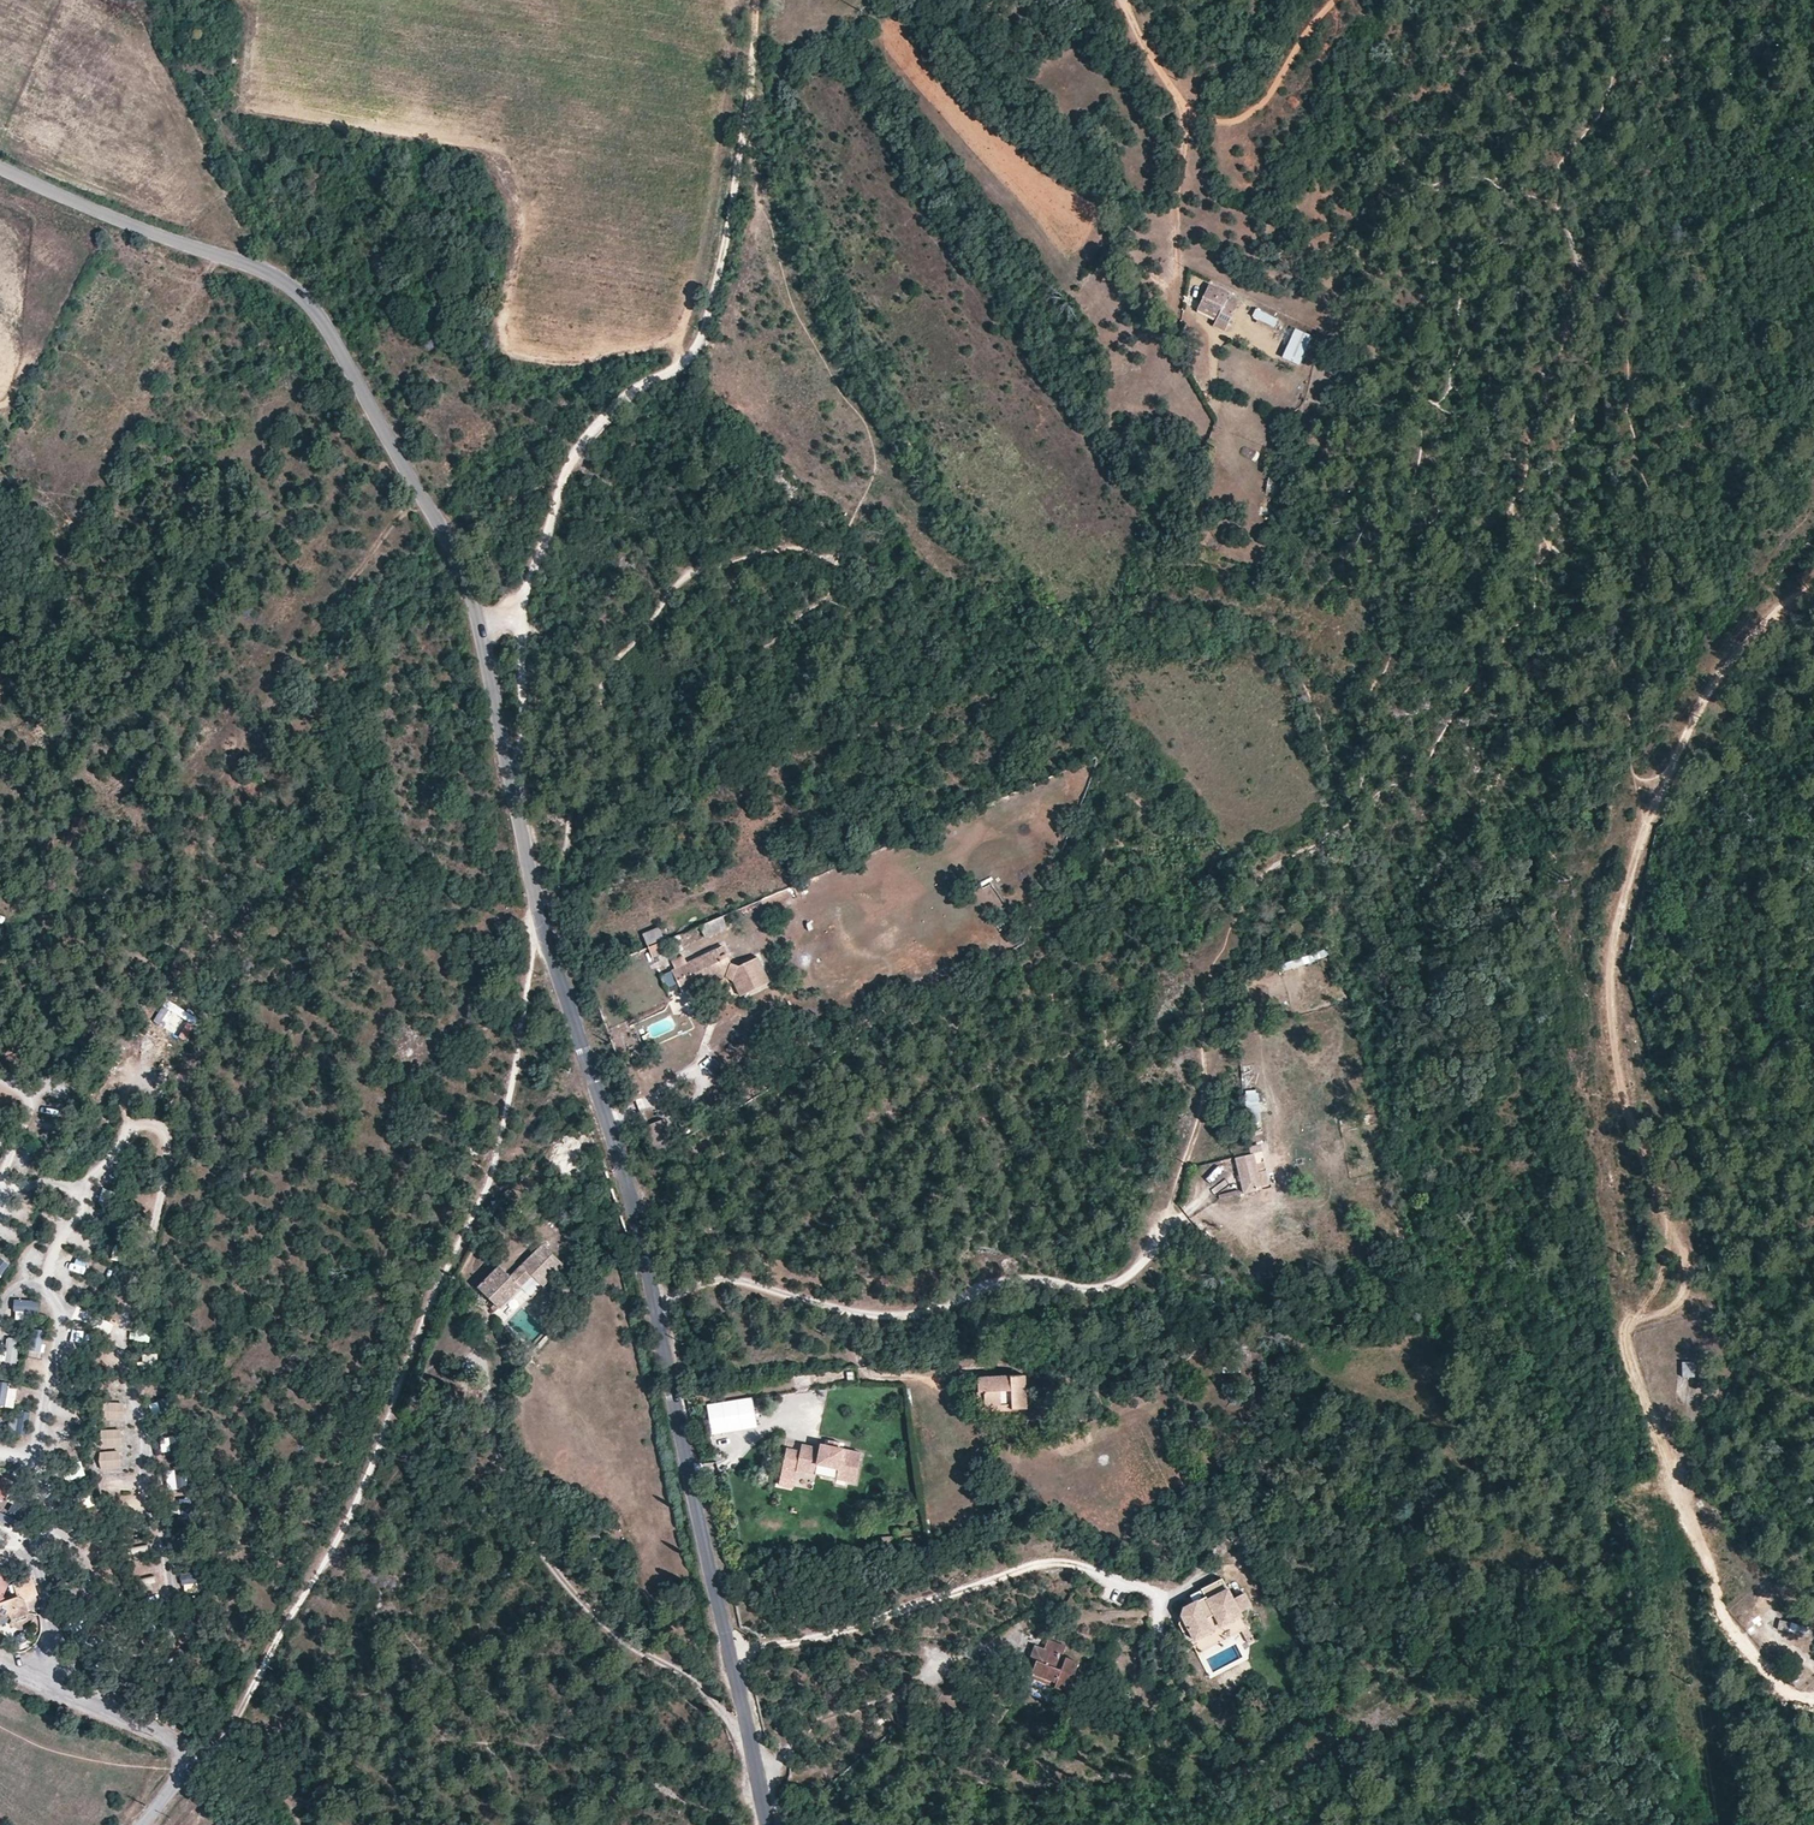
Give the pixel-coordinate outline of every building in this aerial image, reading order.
[(1231,306),(1234,299),(1213,291),(1207,305),(1227,313),(1224,321),(1220,333),(1232,337),(1242,311),(1231,306)] [(1207,305),(1205,313),(1224,321),(1227,313),(1207,305)] [(1281,319),(1259,308),(1256,316),(1277,327),(1281,319)] [(1287,355),(1302,361),(1312,334),(1298,328),(1287,355)] [(1260,514),(1268,515),(1270,500),(1262,499),(1260,514)] [(722,915),(699,925),(705,938),(728,928),(722,915)] [(648,947),(666,939),(660,927),(643,934),(648,947)] [(666,952),(662,942),(648,948),(652,958),(666,952)] [(727,953),(724,945),(716,949),(720,956),(725,954),(727,953)] [(768,979),(758,957),(738,967),(730,964),(725,954),(720,956),(716,949),(687,963),(683,956),(671,961),(674,969),(678,967),(682,977),(676,980),(682,993),(700,985),(729,972),(735,974),(733,981),(735,985),(740,983),(745,994),(760,988),(758,984),(768,979)] [(1328,954),(1326,950),(1316,953),(1318,959),(1326,956),(1326,955),(1328,954)] [(1280,972),(1314,961),(1314,960),(1312,954),(1278,965),(1280,972)] [(682,977),(678,967),(674,969),(672,970),(676,980),(682,977)] [(1339,976),(1335,968),(1328,971),(1332,979),(1339,976)] [(702,990),(726,979),(733,981),(735,974),(729,972),(700,985),(702,990)] [(760,988),(770,983),(768,979),(758,984),(760,988)] [(745,994),(740,983),(735,985),(740,997),(745,994)] [(46,1085),(58,1090),(62,1077),(51,1073),(46,1085)] [(1261,1120),(1258,1090),(1257,1090),(1257,1088),(1251,1089),(1251,1090),(1245,1090),(1249,1122),(1261,1120)] [(147,1089),(144,1096),(164,1103),(167,1096),(147,1089)] [(674,1145),(664,1119),(643,1127),(654,1157),(674,1145)] [(1262,1151),(1261,1145),(1249,1148),(1250,1154),(1262,1151)] [(1270,1184),(1263,1151),(1262,1151),(1250,1154),(1235,1157),(1244,1193),(1262,1189),(1261,1186),(1270,1184)] [(1219,1199),(1240,1194),(1239,1189),(1218,1195),(1219,1199)] [(1584,1240),(1580,1229),(1571,1233),(1575,1244),(1584,1240)] [(543,1286),(564,1264),(542,1244),(510,1276),(499,1266),(478,1288),(494,1303),(490,1307),(495,1312),(531,1275),(543,1286)] [(70,1255),(66,1268),(83,1273),(87,1260),(70,1255)] [(0,1280),(10,1265),(0,1258),(0,1280)] [(62,1274),(59,1281),(77,1288),(80,1280),(62,1274)] [(39,1312),(39,1300),(15,1300),(15,1320),(25,1320),(25,1312),(39,1312)] [(29,1353),(43,1354),(44,1332),(31,1331),(29,1353)] [(130,1340),(151,1342),(152,1334),(131,1332),(130,1340)] [(1,1363),(18,1363),(19,1338),(1,1338),(1,1363)] [(157,1354),(143,1354),(143,1364),(158,1363),(157,1354)] [(111,1368),(112,1357),(99,1356),(97,1366),(111,1368)] [(1695,1379),(1695,1363),(1682,1362),(1682,1379),(1695,1379)] [(793,1376),(794,1389),(811,1388),(810,1375),(793,1376)] [(1026,1408),(1024,1375),(977,1378),(978,1392),(983,1391),(984,1406),(1011,1404),(1011,1409),(1026,1408)] [(15,1409),(18,1386),(0,1384),(0,1407),(15,1409)] [(984,1406),(983,1391),(978,1392),(979,1411),(1011,1409),(1011,1404),(984,1406)] [(14,1413),(14,1434),(29,1434),(29,1414),(14,1413)] [(56,1429),(55,1437),(69,1438),(70,1430),(56,1429)] [(840,1442),(828,1440),(827,1446),(839,1448),(840,1442)] [(827,1446),(820,1444),(820,1448),(801,1444),(800,1451),(786,1448),(782,1468),(796,1471),(797,1465),(816,1469),(816,1464),(857,1473),(861,1453),(839,1448),(827,1446)] [(855,1483),(857,1473),(816,1464),(816,1469),(797,1465),(796,1471),(855,1483)] [(66,1481),(86,1477),(84,1467),(64,1470),(66,1481)] [(190,1488),(186,1468),(166,1471),(170,1491),(190,1488)] [(10,1504),(18,1483),(2,1477),(0,1482),(0,1500),(10,1504)] [(104,1494),(115,1493),(114,1478),(103,1479),(104,1494)] [(87,1509),(96,1506),(91,1492),(81,1496),(87,1509)] [(178,1499),(179,1509),(190,1508),(188,1498),(178,1499)] [(904,1537),(904,1530),(896,1531),(898,1547),(905,1547),(905,1545),(904,1537)] [(1241,1539),(1240,1531),(1230,1533),(1232,1541),(1241,1539)] [(894,1553),(892,1536),(880,1537),(882,1555),(894,1553)] [(11,1576),(0,1571),(0,1596),(1,1596),(11,1576)] [(199,1574),(179,1579),(181,1587),(201,1582),(199,1574)] [(147,1591),(157,1588),(154,1576),(144,1579),(147,1591)] [(37,1607),(38,1603),(35,1595),(38,1594),(31,1577),(14,1583),(19,1597),(6,1601),(0,1604),(0,1619),(10,1615),(12,1619),(13,1618),(16,1627),(20,1629),(29,1626),(31,1622),(28,1613),(29,1613),(28,1609),(37,1607)] [(1239,1612),(1251,1606),(1244,1593),(1232,1598),(1222,1578),(1200,1589),(1204,1596),(1183,1607),(1178,1624),(1183,1632),(1188,1629),(1194,1640),(1212,1630),(1206,1619),(1214,1614),(1220,1626),(1241,1615),(1239,1612)] [(1247,1627),(1241,1615),(1220,1626),(1212,1630),(1194,1640),(1200,1653),(1241,1631),(1247,1627)] [(1254,1640),(1249,1631),(1243,1634),(1247,1643),(1254,1640)] [(1062,1656),(1065,1646),(1047,1639),(1043,1649),(1035,1646),(1030,1658),(1036,1660),(1031,1673),(1055,1682),(1054,1685),(1068,1690),(1078,1662),(1062,1656)] [(1166,1668),(1163,1647),(1152,1648),(1155,1669),(1166,1668)] [(1055,1682),(1031,1673),(1030,1676),(1054,1685),(1055,1682)] [(906,1723),(905,1708),(897,1709),(899,1723),(906,1723)]
